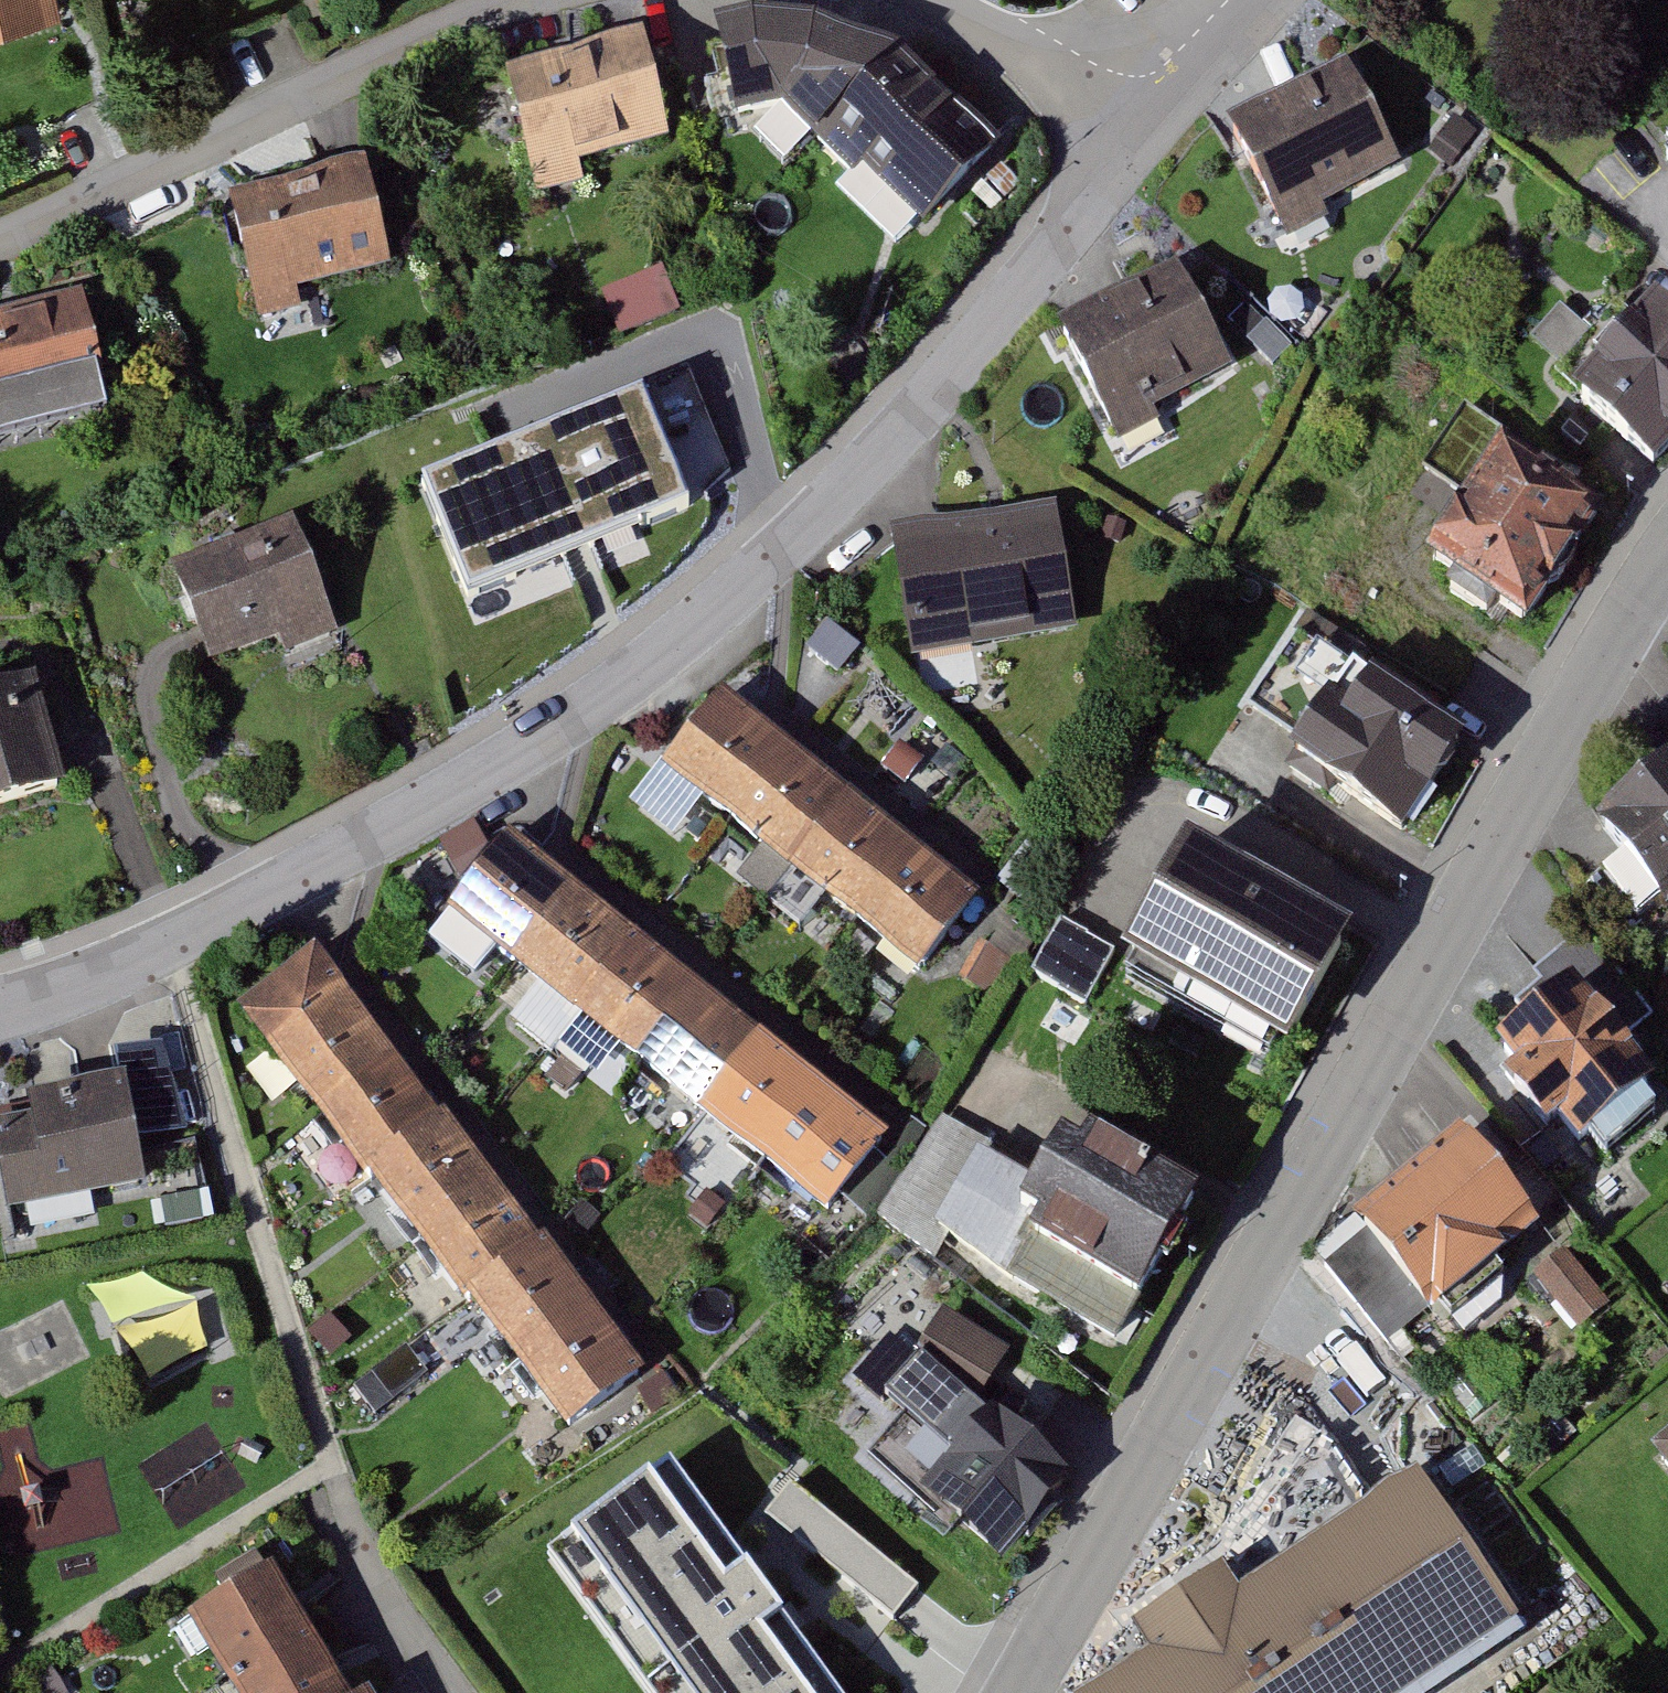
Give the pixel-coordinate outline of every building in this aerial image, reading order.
[(58,17),(54,0),(0,0),(0,31),(58,17)] [(812,134),(896,47),(815,16),(749,10),(709,24),(733,123),(722,124),(725,150),(765,189),(812,134)] [(639,36),(500,76),(535,200),(584,185),(579,168),(669,142),(639,36)] [(896,47),(812,134),(854,173),(866,161),(926,218),(997,144),(896,47)] [(1397,167),(1345,61),(1218,124),(1279,250),(1327,224),(1326,208),(1397,167)] [(363,167),(226,201),(257,325),(300,315),(294,292),(388,269),(363,167)] [(1173,264),(1052,335),(1113,447),(1239,379),(1173,264)] [(664,268),(602,292),(620,337),(682,312),(664,268)] [(1650,471),(1667,451),(1667,322),(1638,296),(1577,370),(1586,376),(1564,404),(1650,471)] [(0,317),(0,446),(105,417),(73,298),(0,317)] [(638,488),(596,401),(472,461),(496,511),(526,497),(544,533),(638,488)] [(1526,626),(1603,497),(1498,436),(1421,563),(1526,626)] [(1059,507),(887,535),(907,660),(1079,632),(1059,507)] [(289,524),(166,573),(207,675),(330,626),(289,524)] [(1399,844),(1460,739),(1343,670),(1277,767),(1399,844)] [(0,693),(0,807),(61,790),(30,684),(0,693)] [(842,797),(720,698),(654,781),(781,882),(842,797)] [(1667,904),(1667,762),(1589,828),(1616,862),(1596,880),(1636,931),(1667,904)] [(915,983),(976,903),(842,797),(781,882),(915,983)] [(1355,930),(1187,836),(1120,956),(1288,1049),(1355,930)] [(632,945),(504,841),(439,919),(568,1019),(632,945)] [(1114,952),(1059,920),(1029,973),(1084,1005),(1114,952)] [(692,1127),(754,1041),(632,945),(568,1019),(692,1127)] [(432,1122),(308,956),(228,1019),(356,1186),(361,1181),(432,1122)] [(1650,1096),(1562,987),(1479,1053),(1499,1078),(1488,1086),(1535,1145),(1548,1135),(1569,1161),(1650,1096)] [(824,1234),(886,1147),(754,1041),(692,1127),(824,1234)] [(122,1081),(16,1102),(22,1128),(0,1132),(0,1193),(7,1226),(145,1198),(122,1081)] [(459,1307),(533,1248),(439,1117),(432,1122),(361,1181),(459,1307)] [(1109,1358),(1191,1213),(1057,1137),(1027,1187),(981,1165),(988,1152),(948,1129),(878,1235),(937,1273),(945,1259),(1109,1358)] [(1534,1241),(1452,1145),(1338,1240),(1355,1257),(1330,1277),(1390,1348),(1415,1324),(1422,1331),(1534,1241)] [(564,1444),(644,1380),(539,1243),(533,1248),(466,1306),(564,1444)] [(1609,1314),(1562,1258),(1530,1286),(1578,1340),(1609,1314)] [(202,1305),(131,1328),(147,1376),(217,1353),(202,1305)] [(991,1569),(1063,1488),(973,1419),(1011,1360),(944,1322),(892,1407),(948,1453),(911,1495),(991,1569)] [(1642,1464),(1667,1496),(1667,1442),(1642,1464)] [(668,1466),(544,1558),(645,1692),(838,1692),(668,1466)] [(1419,1470),(1240,1589),(1225,1566),(1133,1627),(1150,1652),(1089,1692),(1411,1692),(1520,1621),(1419,1470)] [(920,1587),(790,1483),(763,1517),(893,1621),(920,1587)] [(173,1628),(212,1691),(304,1634),(265,1571),(173,1628)] [(304,1634),(212,1691),(214,1692),(340,1692),(304,1634)]
